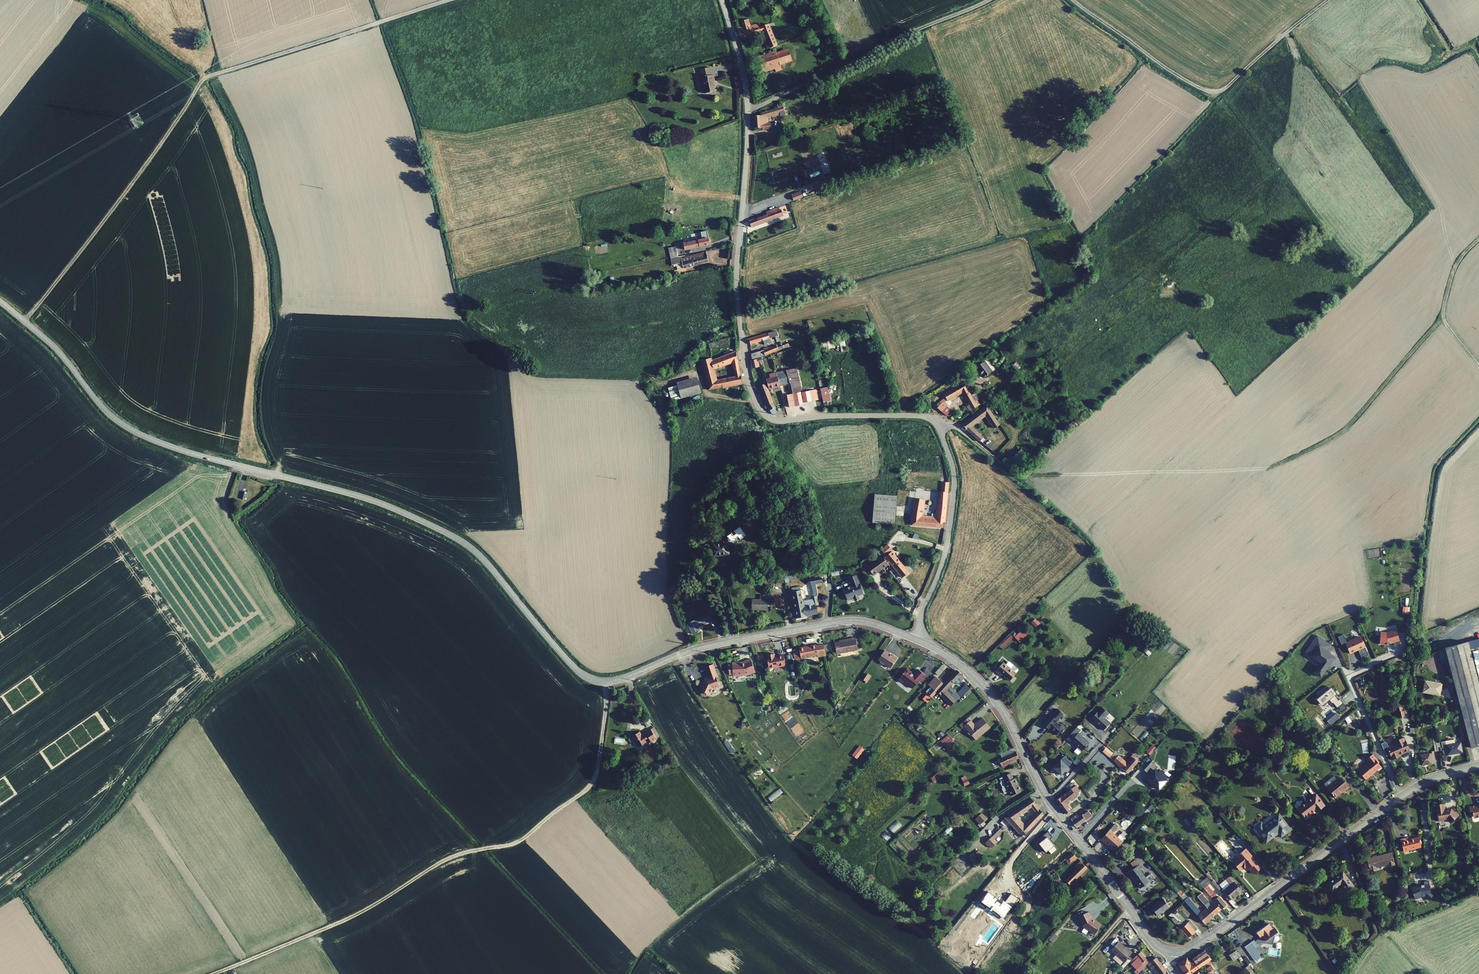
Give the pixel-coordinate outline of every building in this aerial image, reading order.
[(352,22),(353,24),(373,23),(373,16),(351,16),(351,22),(352,22)] [(743,27),(737,28),(740,38),(761,32),(768,49),(771,48),(776,47),(769,24),(760,27),(759,24),(751,26),(749,19),(742,21),(743,27)] [(788,49),(776,53),(780,65),(792,61),(788,49)] [(776,51),(747,60),(748,64),(761,61),(764,72),(781,67),(780,65),(776,53),(776,51)] [(707,69),(703,70),(709,94),(715,92),(711,77),(709,77),(707,69)] [(703,70),(696,72),(702,96),(709,94),(703,70)] [(763,116),(756,118),(758,130),(767,128),(767,130),(775,129),(773,123),(766,125),(764,119),(774,117),(775,118),(778,117),(777,110),(762,114),(763,116)] [(801,190),(791,194),(793,200),(803,197),(801,190)] [(768,213),(751,218),(753,224),(784,213),(785,212),(782,204),(767,210),(768,213)] [(680,243),(672,245),(675,259),(684,257),(680,243)] [(666,251),(659,252),(661,261),(668,260),(666,251)] [(704,258),(680,265),(683,274),(707,267),(704,258)] [(779,328),(752,337),(753,341),(766,337),(767,341),(775,339),(774,335),(778,333),(779,337),(782,336),(779,328)] [(720,339),(706,343),(707,348),(722,344),(720,339)] [(823,341),(823,349),(834,348),(834,340),(823,341)] [(778,342),(757,350),(759,356),(780,348),(778,342)] [(706,352),(695,354),(697,362),(708,359),(706,352)] [(721,389),(740,385),(733,352),(708,359),(697,362),(698,363),(707,390),(720,388),(721,389)] [(757,358),(749,360),(751,369),(759,366),(757,358)] [(985,359),(979,363),(986,374),(993,369),(985,359)] [(979,363),(976,366),(983,375),(986,374),(979,363)] [(778,370),(778,371),(781,383),(793,380),(792,372),(790,372),(789,368),(778,370)] [(801,370),(792,372),(793,380),(795,392),(798,404),(807,402),(821,400),(818,389),(805,391),(801,370)] [(769,379),(768,379),(770,385),(776,384),(777,388),(780,387),(780,383),(781,383),(778,371),(775,371),(775,374),(769,375),(769,379)] [(695,376),(675,382),(680,399),(701,392),(695,376)] [(768,379),(762,382),(770,404),(773,408),(776,411),(777,412),(782,411),(779,406),(774,394),(770,385),(768,379)] [(973,408),(977,405),(964,381),(945,392),(942,394),(944,397),(940,400),(942,402),(938,405),(949,415),(953,410),(947,404),(948,403),(945,400),(963,389),(973,408)] [(830,383),(822,385),(825,401),(833,400),(830,383)] [(987,404),(964,423),(968,429),(980,439),(982,439),(993,450),(1010,437),(998,420),(987,404)] [(1014,413),(1008,417),(1014,426),(1020,421),(1014,413)] [(45,505),(49,504),(47,494),(43,494),(42,491),(37,491),(38,494),(37,495),(38,503),(41,502),(42,506),(45,505)] [(908,501),(872,498),(870,525),(906,527),(907,518),(908,501)] [(907,518),(906,527),(939,529),(942,501),(936,500),(934,500),(932,520),(917,518),(919,502),(910,501),(907,518)] [(717,548),(710,549),(712,561),(727,559),(726,552),(727,551),(728,551),(735,546),(737,544),(743,540),(742,538),(742,536),(741,534),(738,534),(737,531),(731,536),(729,538),(724,541),(725,542),(717,548)] [(880,558),(878,559),(883,566),(886,564),(889,569),(896,563),(887,553),(881,558),(880,558)] [(879,556),(862,569),(868,578),(883,566),(878,559),(880,558),(879,556)] [(896,563),(889,569),(898,579),(904,573),(896,563)] [(790,577),(782,577),(783,586),(787,585),(786,582),(790,582),(790,577)] [(860,600),(855,582),(848,584),(850,592),(841,594),(842,597),(843,597),(843,599),(842,599),(844,606),(850,604),(850,603),(855,602),(860,600)] [(799,604),(798,595),(790,596),(793,620),(801,619),(801,618),(814,616),(813,608),(815,608),(814,599),(809,600),(809,602),(799,604)] [(757,603),(749,603),(749,613),(764,612),(764,605),(767,605),(767,598),(757,598),(757,603)] [(703,616),(682,625),(686,636),(694,633),(693,629),(706,623),(703,616)] [(1020,630),(1013,637),(1019,643),(1026,636),(1020,630)] [(1380,632),(1380,644),(1386,645),(1393,643),(1394,645),(1400,643),(1396,630),(1386,633),(1380,632)] [(1001,648),(1013,637),(1010,635),(999,645),(1001,648)] [(1347,643),(1343,635),(1338,637),(1342,645),(1345,644),(1350,653),(1358,650),(1360,655),(1367,652),(1360,637),(1347,643)] [(1330,645),(1317,636),(1306,652),(1318,660),(1317,662),(1320,664),(1314,672),(1320,677),(1330,663),(1329,662),(1331,659),(1327,656),(1328,654),(1325,651),(1330,645)] [(836,643),(838,655),(859,650),(857,638),(850,639),(850,641),(836,643)] [(1467,649),(1478,646),(1478,638),(1465,641),(1467,649)] [(1467,649),(1465,641),(1445,647),(1448,660),(1445,661),(1448,672),(1451,671),(1469,746),(1478,744),(1478,701),(1467,649)] [(802,649),(804,660),(820,656),(821,658),(827,656),(824,645),(819,646),(819,645),(813,646),(814,648),(807,649),(807,648),(802,649)] [(1445,647),(1438,650),(1441,662),(1445,661),(1448,660),(1445,647)] [(890,668),(897,658),(892,655),(892,656),(889,654),(889,653),(885,650),(878,660),(880,661),(881,663),(883,664),(884,664),(890,668)] [(776,653),(771,654),(774,667),(779,666),(779,667),(790,665),(788,654),(780,655),(777,655),(776,653)] [(747,676),(756,672),(751,659),(743,662),(744,664),(741,665),(740,664),(740,662),(733,663),(733,667),(729,667),(730,674),(736,673),(736,676),(743,675),(743,674),(745,674),(747,676)] [(1002,661),(993,670),(999,675),(1000,674),(1008,681),(1015,672),(1002,661)] [(713,664),(705,667),(709,676),(710,676),(711,678),(710,678),(707,680),(706,681),(705,680),(704,682),(703,682),(700,688),(701,688),(700,690),(703,691),(701,694),(706,697),(708,694),(710,695),(713,688),(719,686),(720,684),(719,682),(717,681),(718,680),(716,673),(717,673),(713,664)] [(907,668),(898,679),(903,683),(904,682),(912,688),(925,675),(919,670),(914,675),(911,673),(911,672),(907,668)] [(962,681),(965,677),(957,671),(956,672),(954,670),(951,673),(953,675),(950,679),(949,678),(945,682),(950,687),(958,678),(962,681)] [(937,691),(943,684),(942,683),(935,677),(928,685),(930,687),(932,688),(927,694),(923,699),(927,703),(937,692),(937,691)] [(1442,685),(1425,681),(1423,692),(1439,695),(1442,685)] [(960,697),(950,687),(945,682),(943,684),(937,691),(937,692),(951,706),(960,697)] [(1321,695),(1320,697),(1316,699),(1319,703),(1322,700),(1325,703),(1329,700),(1332,703),(1333,703),(1337,708),(1338,707),(1343,703),(1340,699),(1338,700),(1327,686),(1319,693),(1321,695)] [(1342,712),(1347,708),(1343,703),(1338,707),(1342,712)] [(1051,713),(1042,722),(1046,726),(1047,724),(1058,734),(1067,725),(1063,721),(1061,723),(1057,719),(1063,712),(1057,707),(1051,713)] [(1109,713),(1102,707),(1090,719),(1094,723),(1094,722),(1103,731),(1110,723),(1104,718),(1109,713)] [(964,726),(970,721),(968,718),(959,725),(962,728),(964,726)] [(970,721),(964,726),(975,739),(989,728),(982,719),(974,725),(970,721)] [(639,732),(632,736),(639,746),(653,738),(654,740),(660,736),(654,727),(641,735),(639,732)] [(1083,736),(1079,732),(1071,741),(1077,747),(1081,752),(1089,743),(1082,736),(1083,736)] [(948,735),(942,740),(945,743),(947,741),(951,746),(955,743),(948,735)] [(1399,755),(1410,751),(1404,737),(1393,742),(1394,744),(1387,747),(1392,760),(1400,756),(1399,755)] [(1443,755),(1462,752),(1460,743),(1455,744),(1454,739),(1441,742),(1443,755)] [(1002,759),(1015,753),(1013,748),(1000,754),(1002,759)] [(1435,763),(1433,751),(1431,751),(1432,753),(1420,755),(1421,765),(1435,763)] [(1002,766),(1019,758),(1016,752),(1015,753),(1002,759),(999,760),(1002,766)] [(1113,761),(1118,755),(1114,752),(1110,757),(1113,761)] [(1126,762),(1121,767),(1128,773),(1138,762),(1137,761),(1139,759),(1133,754),(1126,762)] [(1121,767),(1126,762),(1118,755),(1113,761),(1121,767)] [(1367,764),(1356,773),(1363,781),(1375,772),(1376,773),(1380,770),(1374,763),(1376,762),(1371,756),(1365,761),(1367,764)] [(1061,775),(1068,767),(1060,760),(1053,768),(1061,775)] [(943,766),(946,769),(952,765),(949,761),(943,766)] [(1158,767),(1151,762),(1144,770),(1150,775),(1145,781),(1150,786),(1152,784),(1159,789),(1166,780),(1162,776),(1163,774),(1159,770),(1157,772),(1155,770),(1158,767)] [(943,774),(940,771),(931,779),(932,780),(932,781),(933,782),(934,782),(935,783),(942,777),(941,776),(943,774)] [(1002,789),(1004,793),(1009,791),(1011,796),(1021,791),(1016,782),(1017,782),(1015,778),(1013,779),(1010,773),(999,778),(1001,782),(1000,782),(1002,787),(1002,789)] [(1337,777),(1323,787),(1331,797),(1345,787),(1337,777)] [(1071,787),(1055,798),(1065,811),(1070,808),(1066,802),(1076,794),(1071,787)] [(770,801),(783,793),(780,789),(768,797),(770,801)] [(1316,812),(1325,806),(1316,794),(1298,808),(1305,818),(1315,810),(1316,812)] [(1006,819),(1022,835),(1024,838),(1028,834),(1046,815),(1042,810),(1029,824),(1027,822),(1025,823),(1022,820),(1026,817),(1023,814),(1032,807),(1033,808),(1038,805),(1034,799),(1006,819)] [(1443,819),(1447,819),(1450,823),(1458,816),(1455,812),(1454,813),(1451,809),(1445,810),(1443,803),(1435,805),(1436,814),(1437,813),(1439,822),(1443,821),(1443,819)] [(1477,806),(1477,805),(1469,807),(1469,808),(1470,811),(1472,811),(1473,816),(1476,817),(1478,817),(1478,806),(1477,806)] [(1080,809),(1083,813),(1087,817),(1089,815),(1084,808),(1083,807),(1080,809)] [(1075,813),(1070,817),(1076,825),(1081,822),(1078,818),(1083,813),(1080,809),(1075,813)] [(986,819),(982,813),(975,819),(980,824),(983,821),(986,819)] [(1081,822),(1087,817),(1083,813),(1078,818),(1081,822)] [(1281,836),(1290,829),(1278,815),(1263,827),(1261,823),(1255,828),(1266,842),(1278,832),(1281,836)] [(897,820),(889,828),(893,832),(901,825),(897,820)] [(1108,828),(1100,838),(1109,846),(1108,846),(1113,850),(1122,840),(1108,828)] [(1000,829),(990,838),(996,844),(997,843),(995,839),(1003,831),(1000,829)] [(1066,847),(1058,837),(1034,853),(1042,863),(1043,865),(1066,847)] [(1419,840),(1418,837),(1408,840),(1408,838),(1400,840),(1403,852),(1421,847),(1420,844),(1419,840)] [(996,844),(990,838),(986,842),(989,845),(991,848),(996,844)] [(1230,863),(1237,871),(1240,868),(1243,868),(1245,871),(1247,869),(1252,875),(1259,868),(1243,849),(1234,857),(1235,859),(1230,863)] [(1072,861),(1076,857),(1072,853),(1064,860),(1068,865),(1072,861)] [(1388,866),(1394,865),(1391,853),(1367,859),(1370,871),(1376,870),(1376,867),(1388,864),(1388,866)] [(1087,868),(1080,861),(1076,865),(1074,867),(1077,869),(1063,883),(1066,888),(1087,868)] [(1141,868),(1138,864),(1127,872),(1139,889),(1147,884),(1152,880),(1149,875),(1144,879),(1138,870),(1141,868)] [(1063,883),(1053,869),(1048,873),(1062,892),(1066,888),(1063,883)] [(1336,877),(1326,884),(1332,891),(1341,884),(1347,891),(1353,886),(1343,872),(1338,875),(1339,876),(1337,877),(1336,877)] [(1211,882),(1207,877),(1200,884),(1221,909),(1226,905),(1218,896),(1218,897),(1207,886),(1211,882)] [(1228,901),(1231,899),(1232,900),(1241,892),(1229,877),(1226,879),(1228,882),(1221,887),(1224,891),(1222,893),(1228,901)] [(1223,891),(1213,880),(1211,881),(1221,893),(1223,891)] [(1429,881),(1424,881),(1424,885),(1421,885),(1421,886),(1416,887),(1416,886),(1410,888),(1415,899),(1420,897),(1421,896),(1424,896),(1429,900),(1433,895),(1430,892),(1429,881)] [(1183,893),(1180,896),(1205,924),(1214,916),(1207,908),(1201,913),(1188,897),(1187,897),(1184,893),(1183,893)] [(1207,908),(1214,916),(1221,910),(1215,903),(1211,906),(1207,902),(1208,902),(1201,893),(1197,897),(1207,908)] [(1162,899),(1150,907),(1156,916),(1168,907),(1162,899)] [(1092,920),(1093,919),(1091,918),(1088,912),(1078,917),(1082,926),(1094,934),(1101,925),(1094,920),(1094,921),(1092,920)] [(1176,923),(1188,937),(1197,929),(1189,920),(1187,923),(1187,924),(1184,927),(1179,921),(1178,922),(1174,917),(1171,919),(1176,924),(1176,923)] [(1199,929),(1203,933),(1207,928),(1202,924),(1203,923),(1198,918),(1193,923),(1199,928),(1199,929)] [(1263,938),(1263,942),(1272,944),(1274,935),(1278,932),(1274,927),(1272,928),(1271,927),(1272,923),(1265,922),(1264,927),(1256,933),(1260,938),(1262,936),(1263,938)] [(1052,943),(1057,936),(1054,933),(1049,940),(1052,943)] [(1255,941),(1257,944),(1263,942),(1263,938),(1262,936),(1260,938),(1255,941)] [(1255,941),(1254,940),(1244,947),(1255,961),(1261,956),(1256,949),(1259,947),(1257,944),(1255,941)] [(1114,949),(1127,961),(1135,951),(1132,948),(1131,949),(1121,941),(1114,949)] [(1203,950),(1191,959),(1194,963),(1206,955),(1203,950)] [(1236,950),(1229,955),(1233,961),(1240,956),(1236,950)] [(1141,973),(1150,963),(1143,953),(1139,956),(1133,963),(1141,973)] [(1209,959),(1206,955),(1194,963),(1197,967),(1209,959)] [(1175,964),(1183,973),(1188,973),(1182,965),(1185,963),(1188,961),(1185,957),(1175,964)] [(1159,958),(1151,964),(1158,973),(1160,973),(1161,973),(1165,973),(1168,972),(1159,958)] [(1191,959),(1188,961),(1185,963),(1191,971),(1193,970),(1197,967),(1194,963),(1191,959)] [(1191,971),(1185,963),(1182,965),(1188,973),(1191,971)] [(1206,969),(1208,973),(1209,972),(1210,973),(1216,973),(1213,970),(1214,969),(1211,966),(1206,969)]
